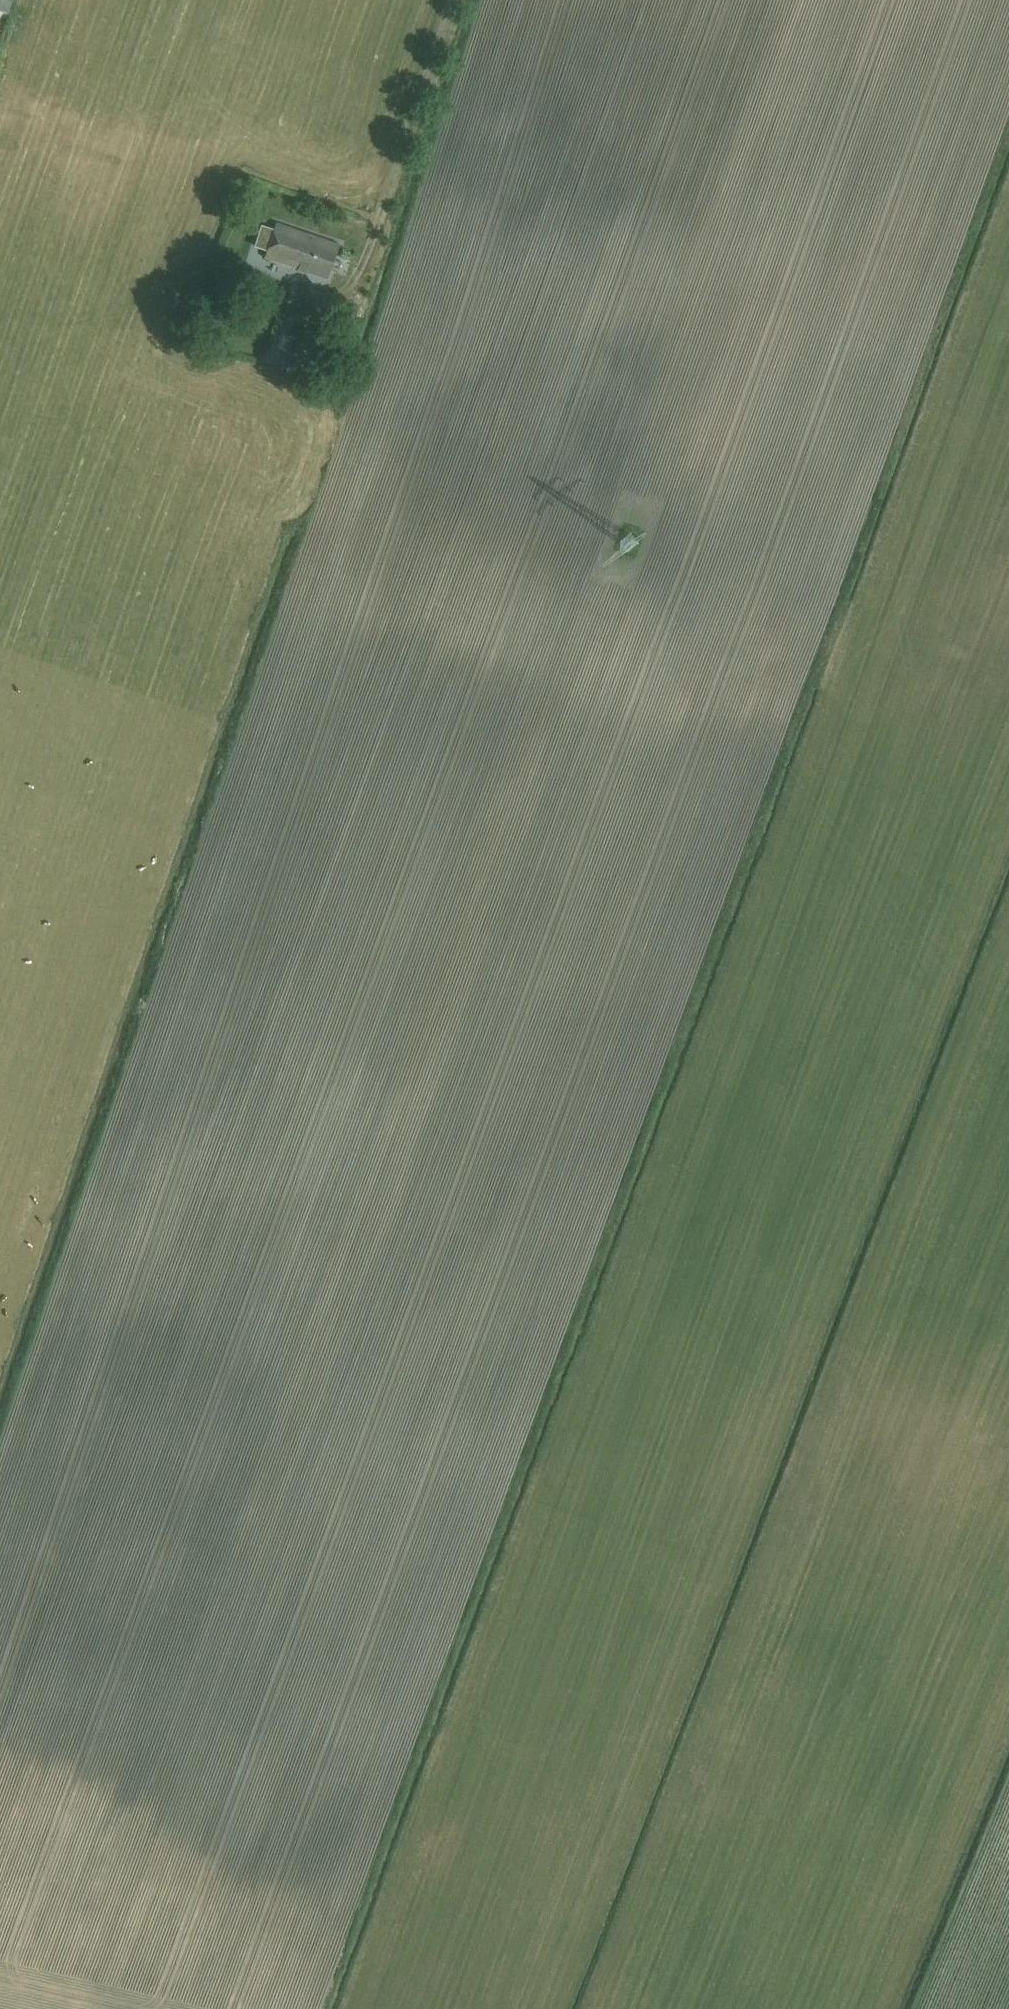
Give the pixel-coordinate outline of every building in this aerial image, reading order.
[(327,278),(339,243),(276,222),(265,257),(327,278)]
